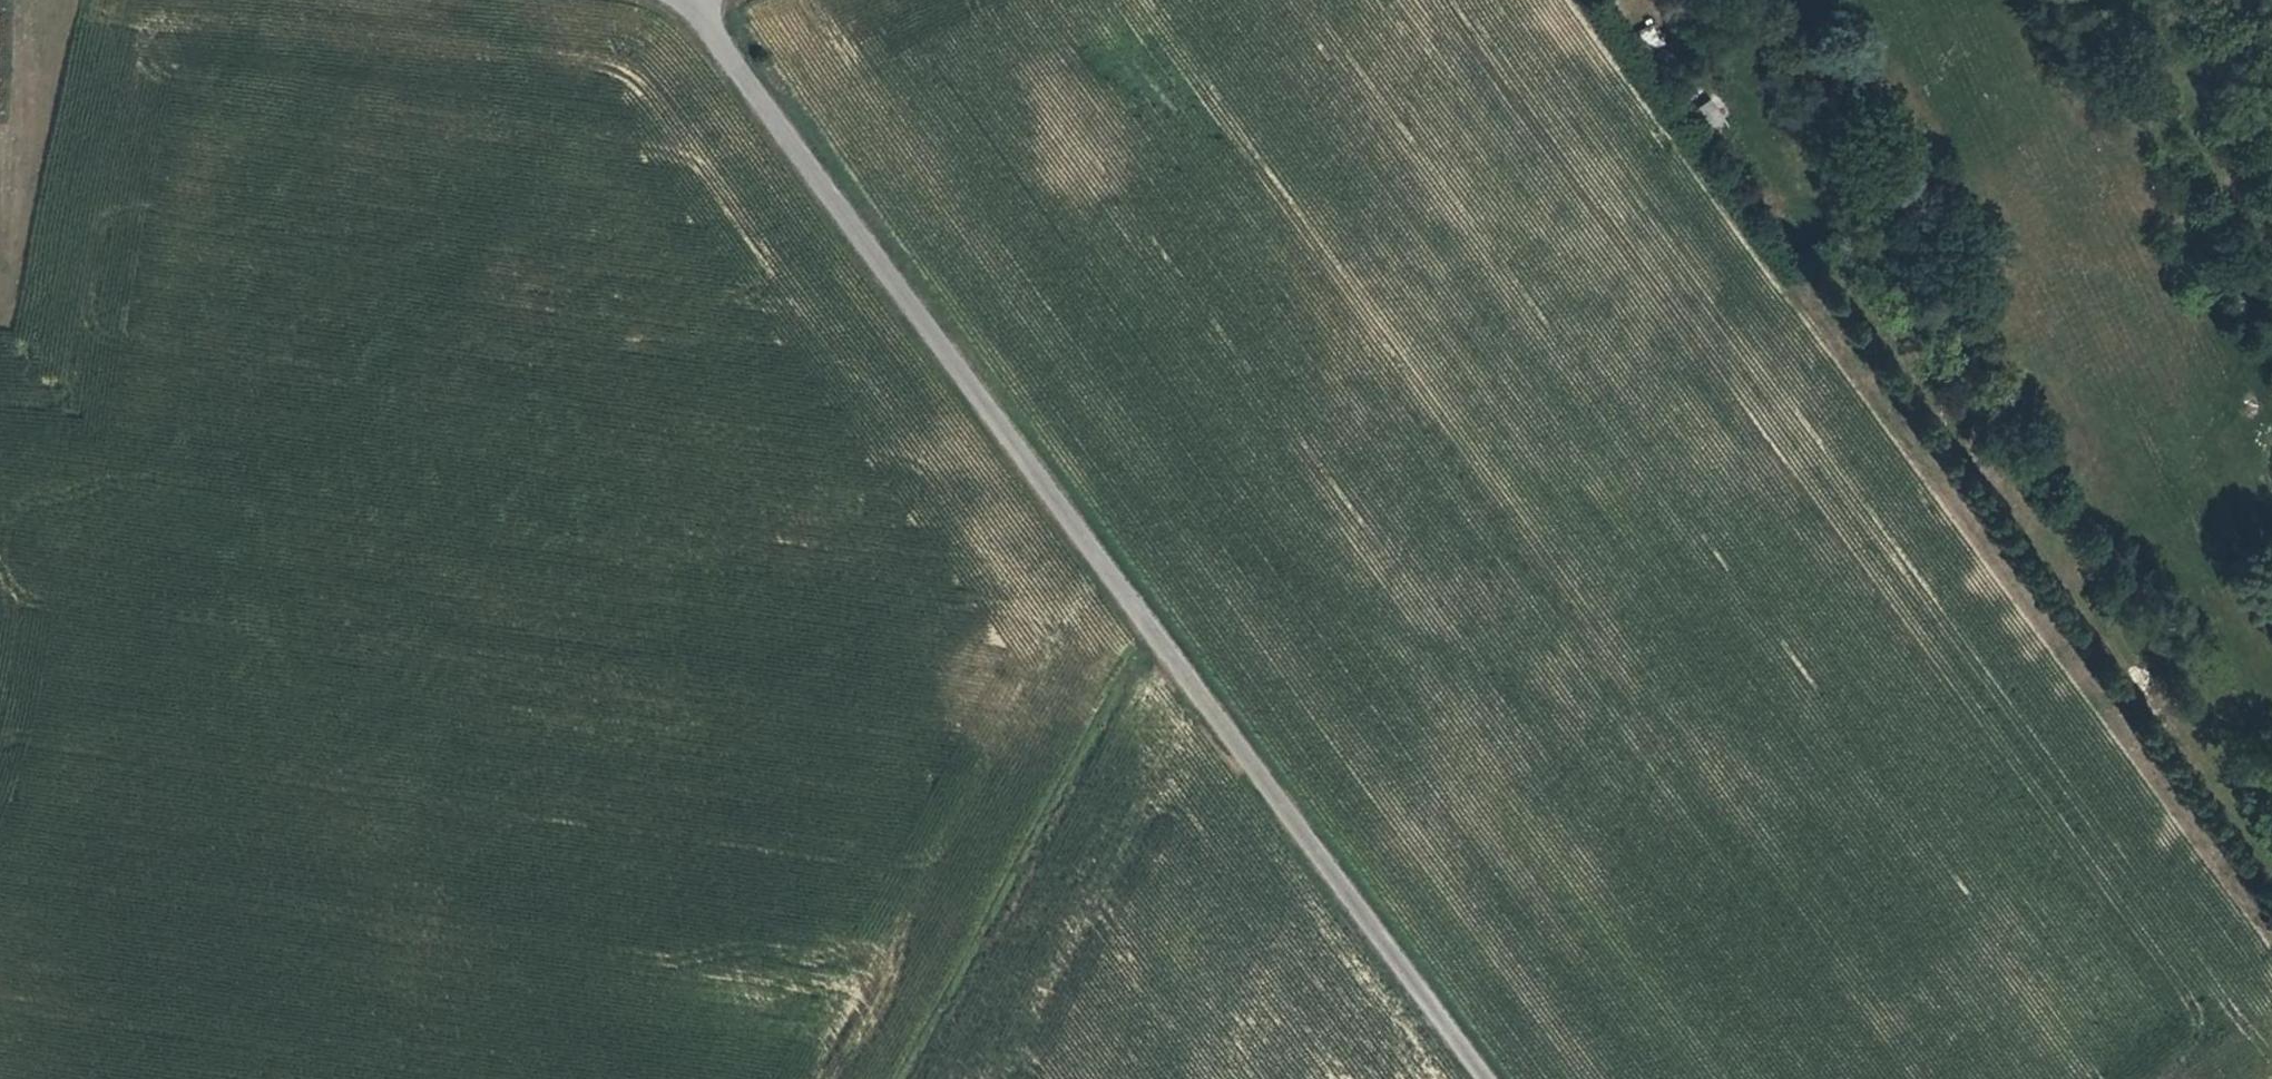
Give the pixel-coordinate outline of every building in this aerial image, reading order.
[(1717,97),(1693,106),(1703,130),(1726,121),(1717,97)]
